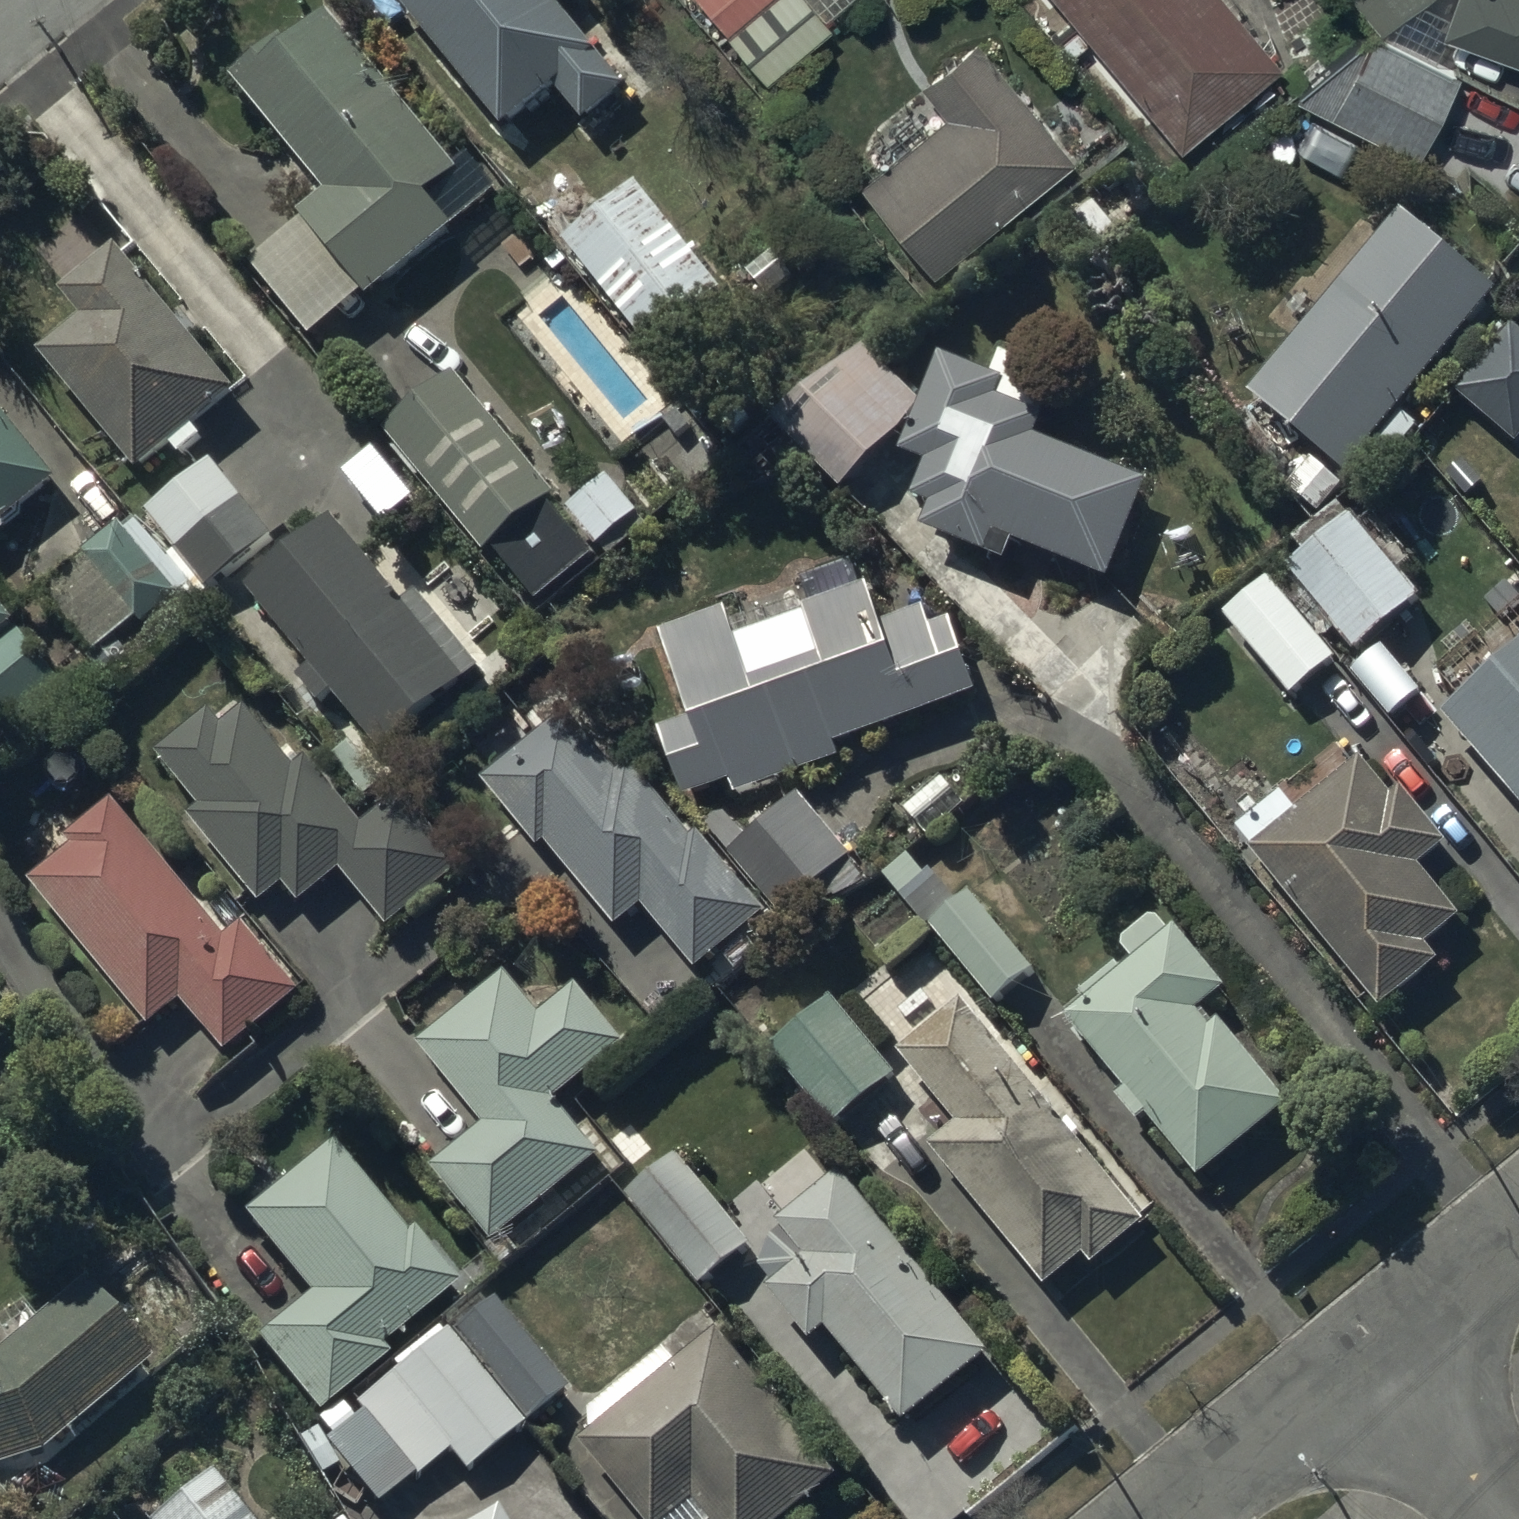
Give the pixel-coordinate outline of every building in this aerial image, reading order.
[(507,137),(558,95),(585,128),(627,93),(556,7),(565,0),(394,0),(507,137)] [(764,83),(830,28),(823,20),(847,0),(694,0),(764,83)] [(1224,0),(1054,0),(1056,2),(1029,25),(1060,63),(1087,41),(1178,150),(1279,65),(1224,0)] [(1371,26),(1403,0),(1351,0),(1371,26)] [(1436,35),(1518,65),(1518,0),(1449,0),(1436,35)] [(453,168),(330,25),(296,52),(289,43),(235,86),(328,201),(299,225),(302,229),(251,270),(313,346),(367,302),(371,308),(500,198),(466,157),(453,168)] [(1414,155),(1457,76),(1371,29),(1327,107),(1414,155)] [(1070,159),(971,40),(917,88),(939,115),(853,187),(929,277),(1070,159)] [(639,189),(565,247),(652,354),(724,295),(639,189)] [(1496,295),(1402,216),(1251,402),(1345,479),(1496,295)] [(238,400),(119,253),(62,299),(83,325),(42,359),(140,480),(172,455),(180,464),(205,444),(197,433),(238,400)] [(1455,398),(1515,449),(1518,445),(1518,335),(1514,331),(1455,398)] [(921,407),(864,351),(770,426),(788,444),(774,459),(794,478),(809,463),(843,498),(902,439),(921,407)] [(994,382),(942,360),(903,460),(928,469),(914,506),(931,513),(923,535),(1008,568),(1015,549),(1110,586),(1148,488),(1039,445),(1046,426),(1038,422),(1055,378),(1003,358),(994,382)] [(454,380),(383,439),(487,562),(493,557),(539,610),(595,563),(550,509),(558,502),(454,380)] [(0,411),(0,536),(62,486),(0,411)] [(216,466),(148,521),(208,595),(276,540),(216,466)] [(1419,606),(1352,523),(1276,582),(1327,645),(1337,637),(1355,659),(1419,606)] [(404,610),(333,524),(248,593),(311,672),(298,683),(320,710),(336,697),(383,755),(482,674),(419,598),(404,610)] [(88,567),(45,600),(94,661),(105,653),(117,668),(139,650),(128,636),(138,627),(142,632),(152,624),(162,635),(205,601),(172,560),(168,563),(138,525),(125,536),(122,532),(85,562),(88,567)] [(726,615),(662,637),(692,727),(661,738),(684,806),(731,790),(735,802),(843,765),(838,749),(977,702),(952,627),(932,634),(925,615),(884,629),(870,591),(865,592),(856,566),(803,584),(812,612),(806,614),(808,621),(737,646),(726,615)] [(1233,632),(1293,700),(1338,664),(1280,593),(1233,632)] [(18,623),(0,600),(0,637),(18,623)] [(1447,722),(1518,806),(1518,660),(1447,722)] [(202,813),(190,821),(261,909),(285,889),(302,910),(344,876),(388,931),(461,871),(403,799),(362,832),(307,764),(296,773),(247,712),(224,730),(212,716),(158,759),(202,813)] [(569,717),(484,787),(539,855),(546,849),(615,934),(642,912),(695,979),(764,923),(697,839),(693,843),(632,768),(619,778),(569,717)] [(1255,856),(1252,860),(1382,1016),(1439,969),(1427,955),(1464,924),(1421,873),(1448,850),(1403,796),(1394,804),(1364,768),(1304,818),(1289,799),(1241,839),(1255,856)] [(853,862),(800,800),(736,853),(791,918),(798,911),(809,924),(841,896),(829,882),(853,862)] [(75,853),(30,888),(152,1032),(182,1007),(225,1058),(301,994),(244,927),(226,942),(113,807),(68,844),(75,853)] [(1035,977),(971,898),(930,932),(994,1010),(1035,977)] [(1086,1010),(1069,1025),(1128,1095),(1119,1103),(1141,1130),(1150,1122),(1203,1186),(1290,1114),(1219,1028),(1212,1035),(1200,1021),(1228,998),(1176,934),(1172,938),(1161,926),(1152,924),(1127,945),(1126,956),(1135,967),(1123,978),(1113,966),(1075,997),(1086,1010)] [(508,980),(419,1051),(485,1131),(434,1173),(496,1248),(600,1163),(555,1108),(624,1051),(576,993),(542,1021),(508,980)] [(830,1003),(770,1054),(835,1132),(895,1081),(830,1003)] [(1145,1229),(964,1009),(899,1060),(957,1131),(931,1153),(1048,1295),(1087,1262),(1094,1271),(1145,1229)] [(329,1151),(243,1221),(308,1302),(255,1344),(318,1420),(387,1363),(380,1354),(456,1291),(409,1234),(402,1240),(329,1151)] [(679,1161),(627,1201),(701,1292),(752,1251),(679,1161)] [(992,1362),(843,1179),(779,1230),(784,1237),(772,1246),(762,1273),(776,1290),(770,1295),(813,1349),(828,1337),(905,1433),(992,1362)] [(43,1460),(147,1369),(84,1291),(0,1359),(0,1473),(43,1460)] [(565,1396),(491,1304),(449,1338),(448,1336),(441,1341),(436,1334),(392,1370),(397,1376),(356,1410),(362,1418),(355,1424),(341,1407),(316,1427),(332,1446),(326,1451),(378,1513),(411,1485),(413,1487),(448,1459),(464,1479),(565,1396)] [(719,1336),(676,1371),(664,1356),(592,1415),(593,1438),(581,1447),(639,1518),(795,1518),(838,1485),(719,1336)] [(161,1518),(245,1518),(212,1478),(161,1518)]
